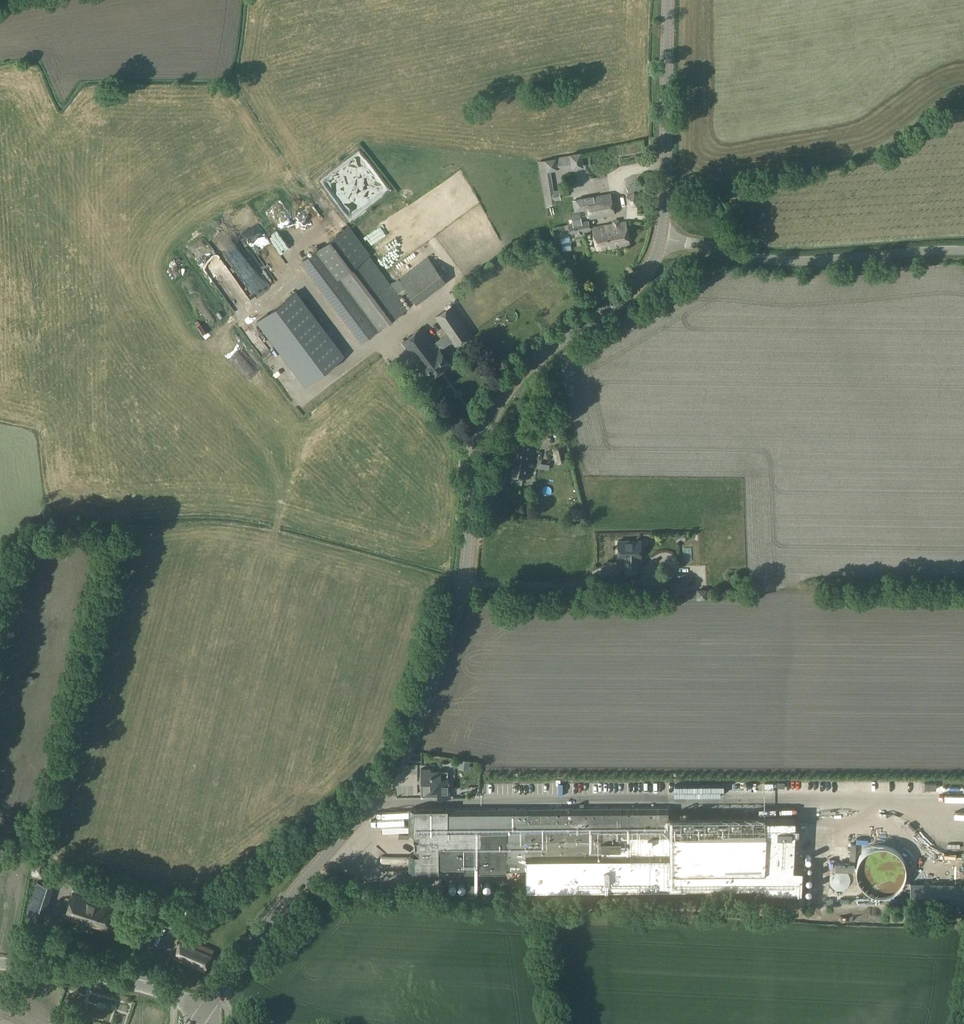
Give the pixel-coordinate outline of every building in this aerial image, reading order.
[(637,206),(642,197),(634,190),(625,195),(627,205),(637,206)] [(590,218),(613,214),(610,194),(573,201),(575,211),(589,209),(590,218)] [(581,218),(572,219),(573,224),(570,224),(571,233),(586,230),(584,221),(582,222),(581,218)] [(630,244),(626,221),(593,227),(597,250),(630,244)] [(409,307),(348,227),(303,261),(363,341),(409,307)] [(570,236),(559,238),(560,242),(561,246),(562,250),(572,248),(571,244),(572,244),(570,236)] [(430,260),(400,282),(417,303),(446,281),(430,260)] [(452,304),(434,316),(455,346),(473,334),(452,304)] [(345,355),(315,315),(275,345),(305,385),(345,355)] [(450,362),(440,349),(439,349),(422,326),(401,341),(419,364),(429,378),(450,362)] [(535,440),(511,437),(506,474),(530,478),(535,440)] [(554,445),(551,449),(555,462),(559,464),(566,463),(568,459),(565,446),(561,443),(554,445)] [(504,489),(506,478),(497,477),(495,488),(504,489)] [(638,540),(618,540),(619,557),(626,557),(626,562),(625,562),(625,571),(638,571),(638,557),(641,557),(640,545),(638,545),(638,540)] [(679,574),(679,581),(651,581),(651,593),(670,593),(670,591),(682,591),(682,588),(688,588),(688,574),(679,574)] [(469,770),(470,762),(460,760),(458,768),(469,770)] [(421,781),(423,781),(423,796),(437,796),(437,798),(451,797),(450,787),(448,787),(448,777),(441,777),(441,770),(431,770),(431,768),(421,768),(421,781)] [(669,806),(447,808),(447,809),(411,808),(410,834),(420,834),(420,846),(419,846),(419,854),(410,854),(410,870),(670,870),(669,806)] [(766,838),(765,866),(774,866),(774,855),(794,856),(795,839),(766,838)] [(42,879),(43,878),(49,870),(42,861),(32,864),(31,875),(42,879)] [(844,871),(843,871),(842,870),(841,870),(839,870),(838,870),(837,871),(836,871),(835,872),(833,872),(833,873),(832,874),(831,875),(830,876),(830,878),(830,879),(830,880),(830,881),(830,883),(830,884),(831,885),(831,886),(832,887),(833,888),(834,889),(835,890),(836,890),(837,891),(839,891),(840,891),(841,891),(843,890),(844,890),(845,890),(846,889),(847,888),(848,887),(849,886),(849,885),(850,884),(850,882),(850,881),(850,880),(850,879),(850,877),(849,876),(849,875),(848,874),(847,873),(846,872),(845,871),(844,871)] [(744,887),(744,899),(756,899),(756,873),(749,873),(748,887),(744,887)] [(100,885),(96,895),(116,901),(118,890),(100,885)] [(106,930),(113,907),(73,894),(66,917),(106,930)] [(164,913),(160,923),(173,929),(177,918),(164,913)] [(204,972),(214,949),(182,936),(173,959),(204,972)]
